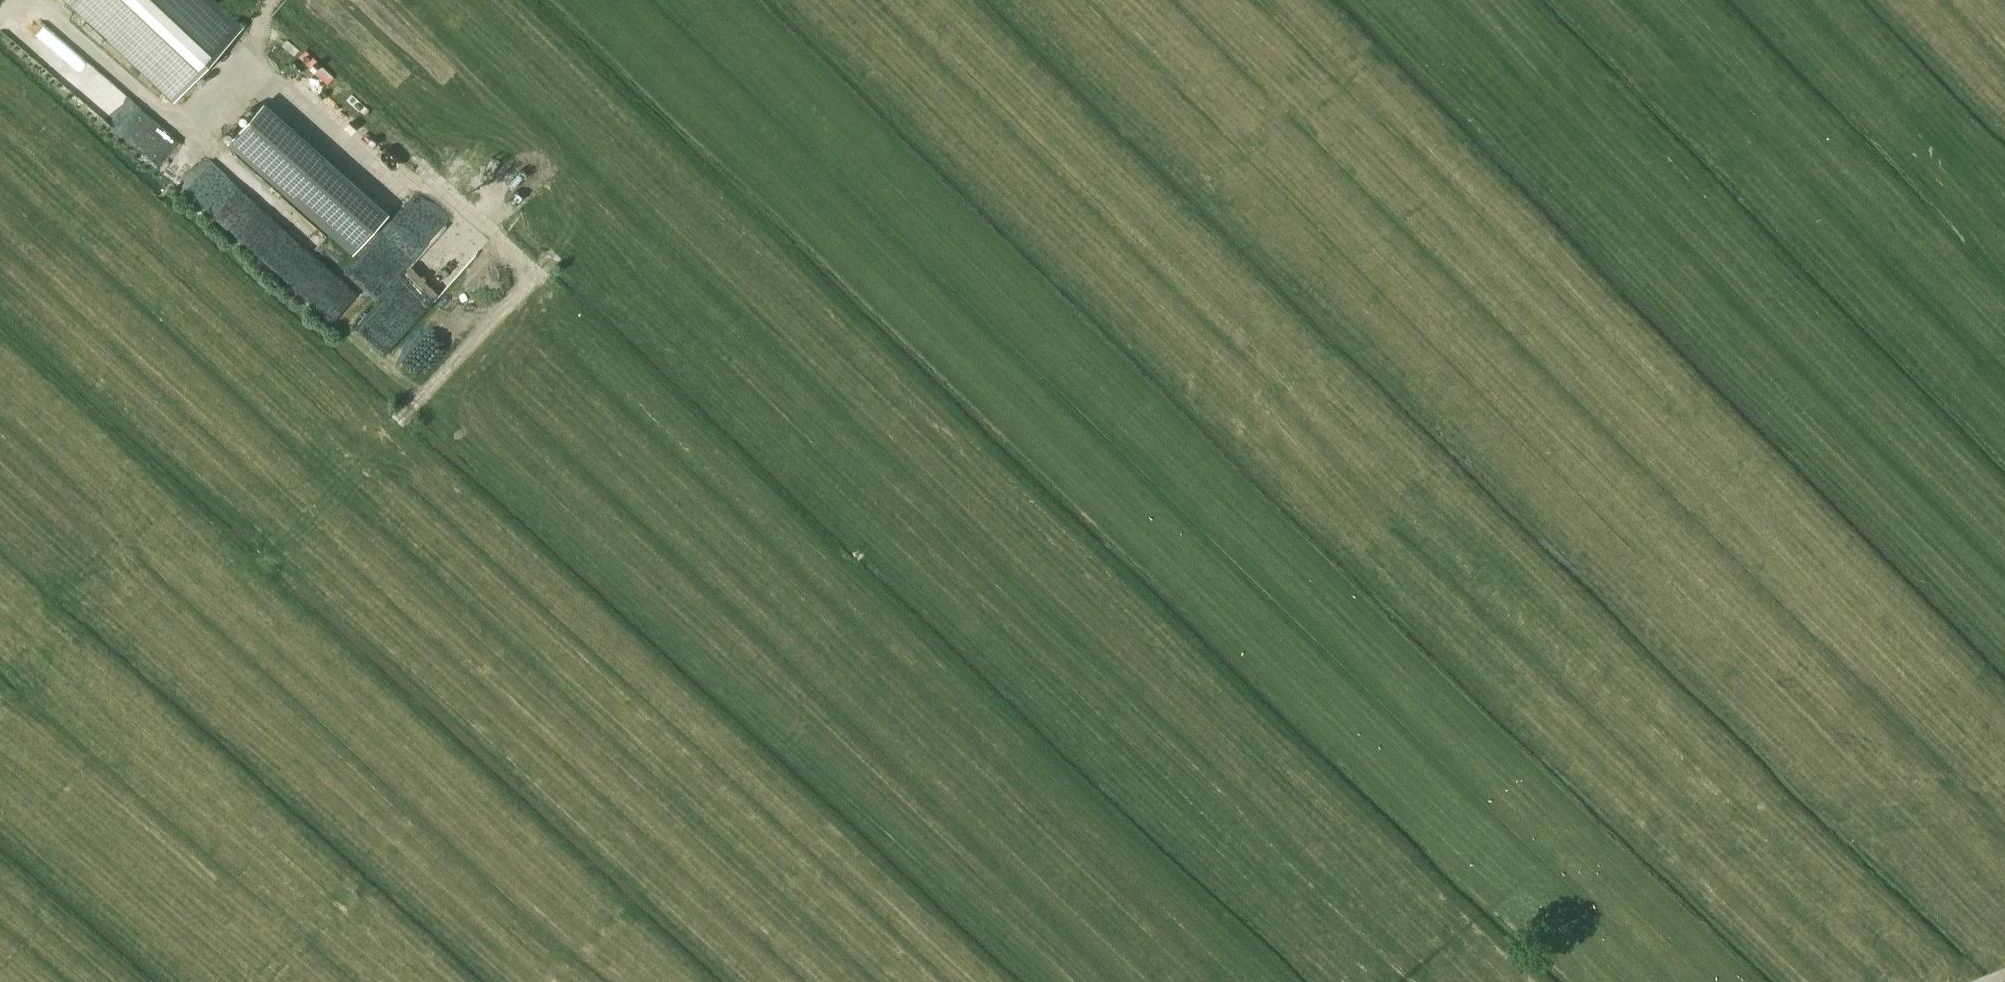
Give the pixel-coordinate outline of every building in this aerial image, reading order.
[(216,0),(66,0),(173,102),(244,26),(216,0)] [(390,213),(264,101),(227,142),(352,254),(390,213)]
